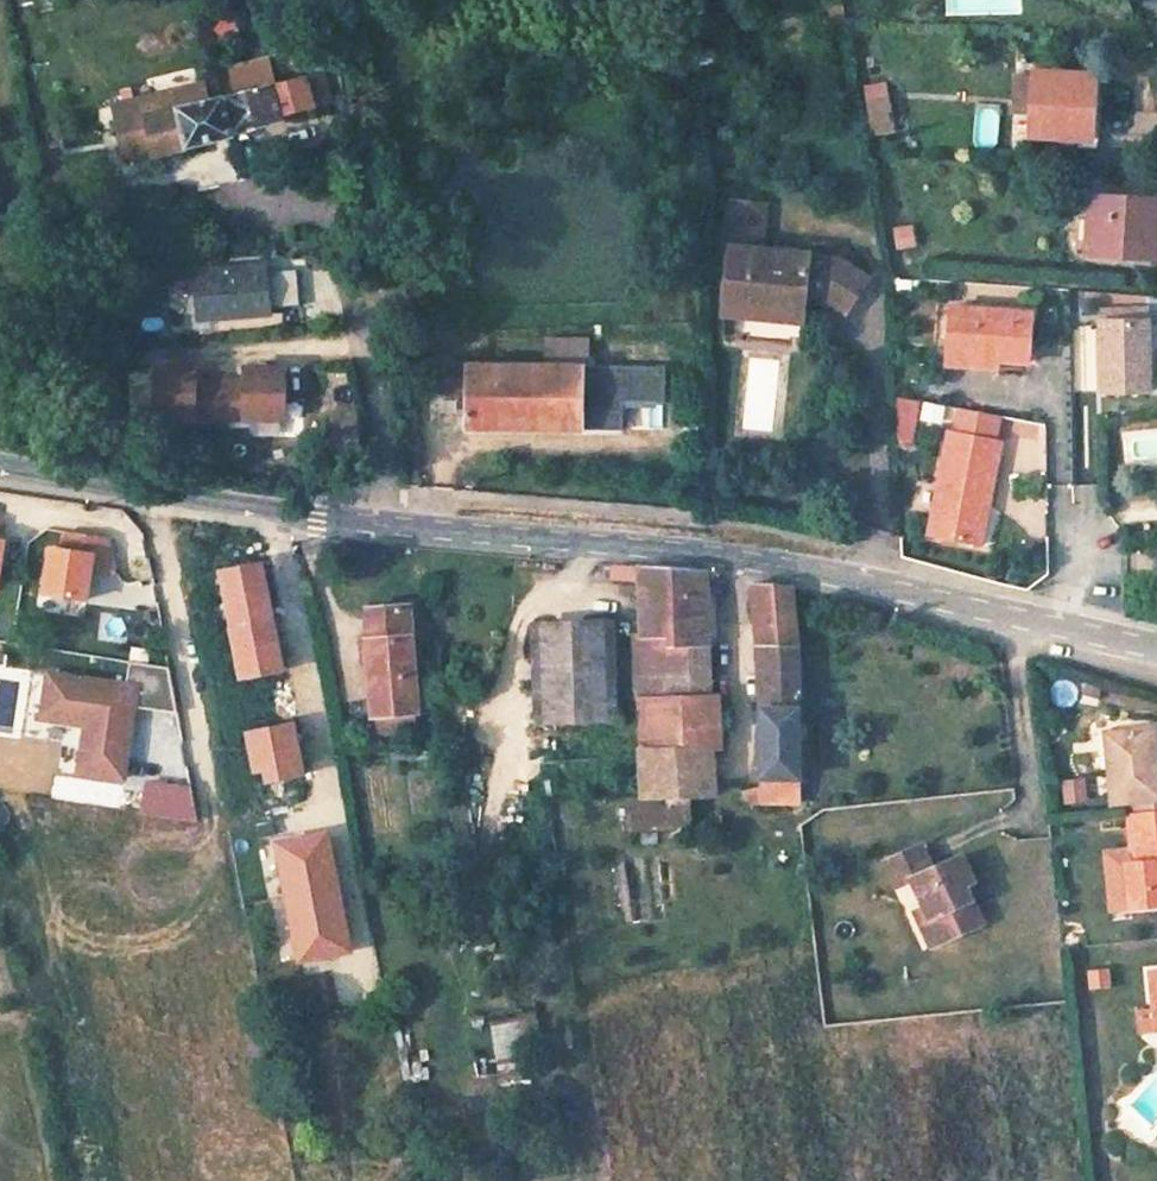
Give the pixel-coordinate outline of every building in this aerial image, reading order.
[(240,19),(217,25),(222,43),(244,37),(240,19)] [(233,92),(225,94),(234,132),(283,122),(282,118),(328,107),(320,74),(271,84),(267,65),(229,73),(233,92)] [(1086,80),(1028,74),(1023,137),(1079,145),(1086,80)] [(225,94),(220,75),(114,97),(118,115),(147,109),(155,149),(234,132),(225,94)] [(866,84),(875,135),(900,131),(891,80),(866,84)] [(722,303),(802,314),(805,289),(827,294),(846,305),(869,264),(846,248),(810,248),(810,240),(760,234),(760,202),(738,197),(735,234),(725,237),(722,303)] [(1156,207),(1101,201),(1094,264),(1150,268),(1156,207)] [(894,248),(919,247),(918,225),(893,226),(894,248)] [(269,266),(215,270),(205,277),(199,290),(200,301),(208,313),(219,318),(272,314),(272,305),(269,275),(269,266)] [(296,273),(269,275),(272,305),(299,303),(296,273)] [(946,348),(998,355),(998,358),(1026,362),(1030,317),(950,306),(946,348)] [(1095,324),(1092,398),(1143,400),(1145,326),(1095,324)] [(998,355),(946,348),(944,363),(996,369),(998,358),(998,355)] [(449,357),(428,357),(428,390),(467,390),(467,427),(589,427),(588,362),(449,363),(449,357)] [(663,362),(621,362),(621,397),(663,397),(663,362)] [(192,368),(152,367),(152,418),(217,419),(217,383),(192,383),(192,368)] [(242,383),(217,383),(217,419),(281,419),(281,368),(242,368),(242,383)] [(915,392),(896,388),(896,413),(910,416),(915,392)] [(915,420),(936,426),(941,408),(920,402),(915,420)] [(998,411),(960,402),(954,424),(946,421),(920,526),(965,539),(975,497),(984,499),(998,436),(991,434),(998,411)] [(975,497),(965,539),(974,542),(984,499),(975,497)] [(65,548),(54,546),(47,592),(89,598),(93,567),(118,571),(112,537),(68,530),(65,548)] [(708,571),(637,567),(638,685),(710,685),(708,574),(708,571)] [(789,581),(752,582),(753,620),(761,620),(762,642),(791,641),(790,593),(789,581)] [(434,704),(421,599),(381,605),(392,709),(434,704)] [(617,715),(611,621),(532,625),(537,722),(617,715)] [(758,812),(796,810),(791,641),(762,642),(764,714),(756,714),(758,812)] [(172,667),(134,661),(130,685),(53,674),(47,718),(91,725),(84,772),(129,778),(139,707),(181,713),(172,667)] [(638,803),(712,802),(710,685),(638,685),(638,803)] [(1095,731),(1099,804),(1152,800),(1147,729),(1095,731)] [(1061,805),(1086,799),(1080,773),(1055,779),(1061,805)] [(149,780),(147,816),(199,818),(201,782),(149,780)] [(1152,800),(1099,804),(1100,816),(1121,814),(1153,812),(1152,800)] [(1121,814),(1122,836),(1156,834),(1156,812),(1153,812),(1121,814)] [(358,947),(336,834),(287,845),(311,957),(358,947)] [(1125,863),(1118,863),(1121,904),(1156,901),(1156,834),(1122,836),(1124,851),(1125,863)] [(1125,863),(1124,851),(1100,853),(1103,905),(1121,904),(1118,863),(1125,863)] [(910,885),(929,921),(941,946),(974,929),(955,892),(963,888),(948,860),(926,871),(918,856),(885,873),(895,892),(910,885)] [(921,926),(933,950),(941,946),(929,921),(921,926)] [(1142,973),(1145,1023),(1156,1022),(1156,971),(1142,973)] [(539,1013),(494,1021),(500,1057),(546,1049),(539,1013)] [(1156,1037),(1156,1022),(1145,1023),(1146,1038),(1156,1037)]
